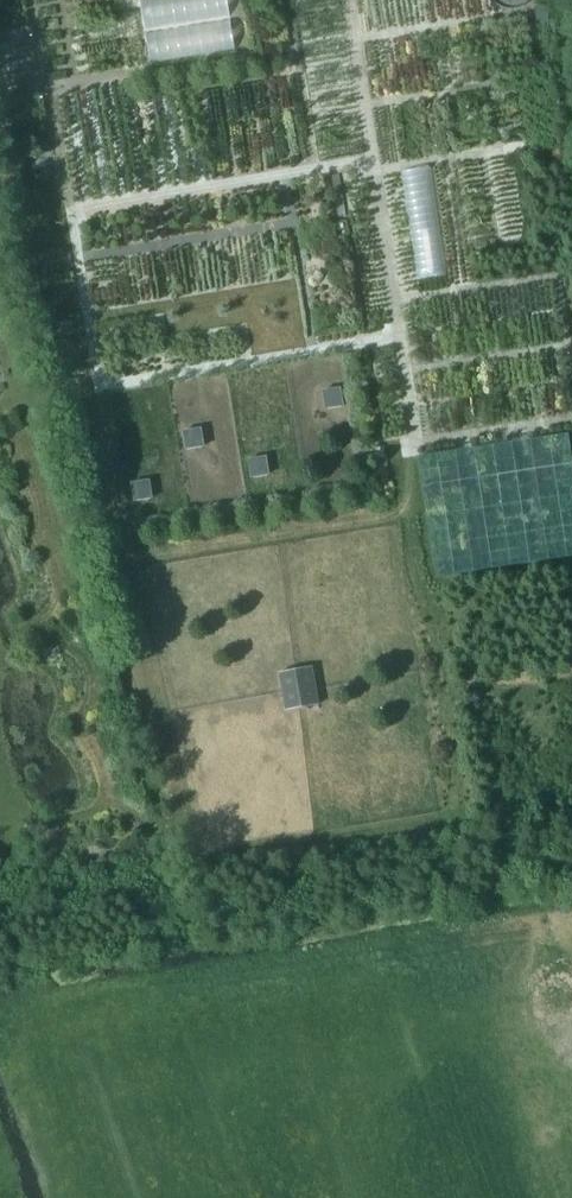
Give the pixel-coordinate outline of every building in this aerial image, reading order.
[(154,61),(239,47),(234,15),(231,0),(144,0),(154,61)] [(137,480),(138,498),(156,497),(154,478),(137,480)]
